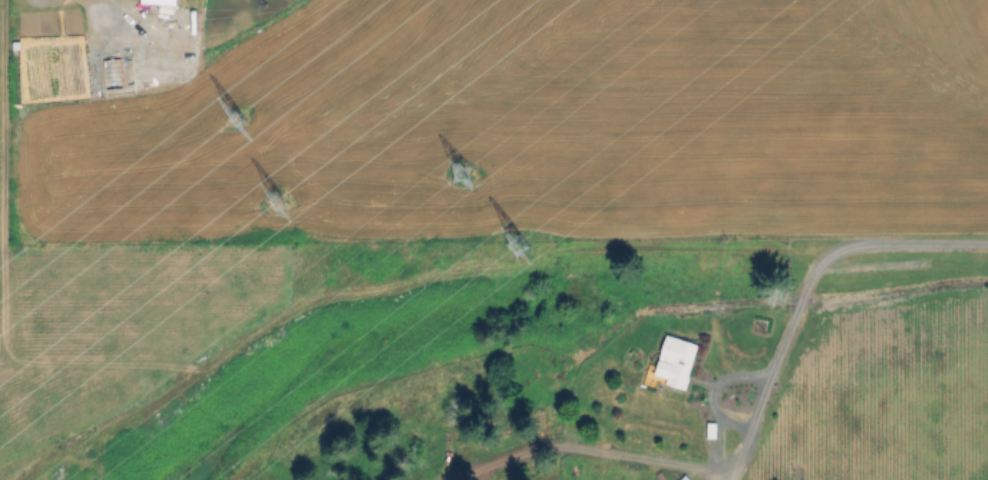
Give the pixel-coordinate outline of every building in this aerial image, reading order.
[(175,8),(176,0),(140,0),(140,6),(175,8)] [(698,345),(685,390),(665,384),(667,378),(655,375),(666,335),(698,345)] [(725,422),(725,439),(706,439),(706,422),(725,422)]
